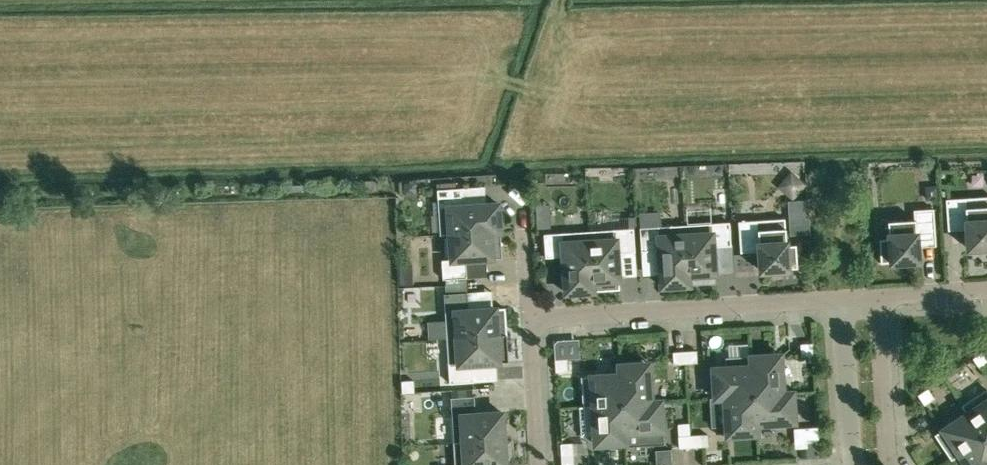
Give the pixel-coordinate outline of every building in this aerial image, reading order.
[(923,186),(923,199),(938,198),(936,185),(923,186)] [(437,189),(440,234),(500,230),(498,203),(462,205),(461,187),(437,189)] [(946,199),(948,230),(966,229),(967,249),(986,247),(986,206),(966,207),(966,198),(946,199)] [(787,203),(790,237),(807,236),(804,202),(787,203)] [(878,230),(881,263),(918,260),(917,241),(936,240),(934,209),(914,210),(915,228),(878,230)] [(740,252),(759,251),(760,271),(798,268),(796,245),(786,246),(785,218),(738,221),(740,252)] [(684,225),(688,285),(715,283),(713,247),(731,245),(729,222),(684,225)] [(661,287),(688,285),(684,225),(640,228),(641,251),(659,250),(661,287)] [(633,228),(589,231),(592,291),(619,289),(617,253),(635,252),(633,228)] [(502,257),(500,231),(500,230),(440,234),(440,235),(450,234),(451,259),(441,260),(443,279),(466,277),(465,259),(502,257)] [(589,231),(544,234),(545,257),(563,256),(565,293),(592,291),(589,231)] [(398,272),(399,285),(412,284),(412,272),(398,272)] [(469,310),(467,292),(444,294),(445,320),(427,322),(429,340),(447,339),(507,335),(505,307),(469,310)] [(509,362),(507,335),(447,339),(450,384),(473,382),(472,364),(509,362)] [(801,356),(813,355),(812,343),(800,344),(801,356)] [(696,350),(685,351),(685,363),(697,363),(696,350)] [(673,364),(685,363),(685,351),(673,352),(673,364)] [(983,352),(973,358),(979,368),(986,363),(986,358),(983,352)] [(781,354),(751,356),(754,395),(793,392),(793,391),(783,392),(781,354)] [(712,368),(714,397),(754,395),(751,356),(750,356),(751,365),(712,368)] [(555,360),(556,371),(568,371),(567,359),(555,360)] [(649,362),(619,364),(622,403),(661,401),(661,400),(651,401),(649,362)] [(581,376),(583,406),(622,403),(619,364),(619,374),(581,376)] [(425,378),(413,379),(414,391),(426,390),(425,378)] [(918,395),(924,405),(934,398),(928,388),(918,395)] [(962,405),(983,438),(986,435),(986,390),(986,389),(962,405)] [(795,422),(793,392),(754,395),(756,434),(757,434),(756,424),(795,422)] [(727,436),(756,434),(754,395),(714,397),(715,398),(724,398),(727,436)] [(453,441),(453,442),(504,439),(502,412),(475,414),(474,396),(450,397),(452,417),(461,416),(463,441),(453,441)] [(661,401),(622,403),(624,442),(625,442),(626,445),(664,443),(661,401)] [(595,444),(624,442),(622,403),(583,406),(583,407),(592,406),(595,444)] [(934,435),(951,459),(983,438),(962,405),(961,405),(966,413),(934,435)] [(819,439),(818,427),(806,428),(807,440),(819,439)] [(690,435),(678,436),(679,448),(691,447),(690,435)] [(702,435),(690,435),(691,447),(703,447),(702,435)] [(983,438),(951,459),(955,464),(986,464),(986,443),(983,438)] [(504,439),(453,442),(455,464),(506,464),(504,439)] [(560,444),(561,456),(573,455),(572,443),(560,444)] [(656,464),(672,464),(671,449),(655,450),(656,464)]
